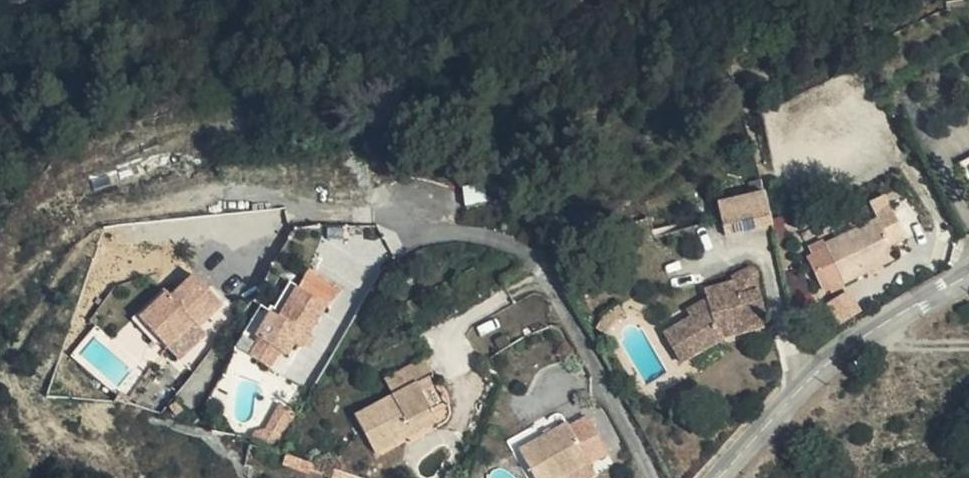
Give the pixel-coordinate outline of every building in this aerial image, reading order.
[(727,216),(775,199),(766,167),(716,185),(727,216)] [(914,217),(900,185),(881,193),(883,197),(828,224),(846,263),(900,237),(897,226),(914,217)] [(688,305),(704,336),(737,316),(775,300),(771,288),(776,286),(767,258),(770,254),(764,244),(759,244),(742,252),(743,255),(712,267),(716,279),(699,288),(702,297),(688,305)] [(215,310),(238,287),(205,252),(181,276),(177,271),(148,299),(179,330),(208,302),(215,310)] [(293,296),(311,265),(301,259),(283,290),(293,296)] [(340,282),(311,265),(293,296),(283,290),(268,318),(272,321),(262,336),(281,347),(290,332),(298,336),(306,323),(314,327),(340,282)] [(857,297),(876,285),(865,266),(845,278),(857,297)] [(268,318),(283,290),(271,282),(247,329),(262,336),(272,321),(268,318)] [(849,291),(829,303),(841,322),(861,310),(849,291)] [(215,310),(208,302),(179,330),(191,341),(219,313),(215,310)] [(696,341),(704,336),(688,305),(677,312),(696,341)] [(391,441),(421,424),(416,418),(450,399),(467,389),(440,340),(399,364),(408,381),(369,404),(391,441)] [(416,418),(421,424),(453,405),(450,399),(416,418)] [(606,444),(583,403),(533,433),(557,472),(606,444)] [(382,474),(352,461),(344,477),(380,477),(382,474)]
